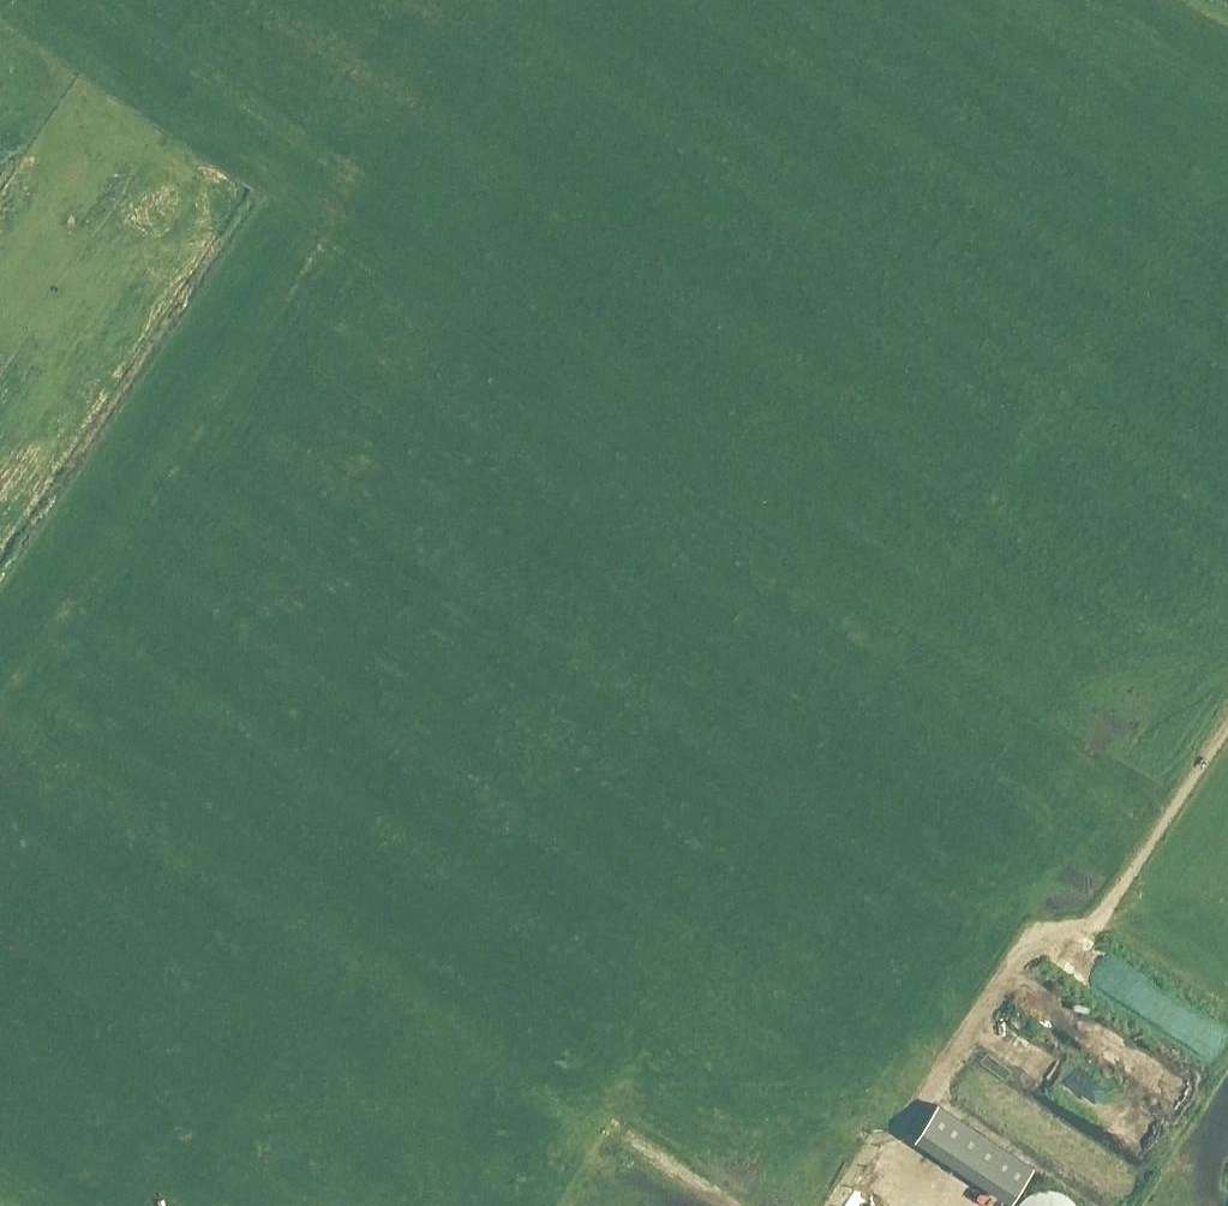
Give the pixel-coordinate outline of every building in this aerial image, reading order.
[(1037,1169),(960,1115),(961,1113),(946,1102),(919,1140),(1012,1205),(1037,1169)] [(1072,1204),(1064,1197),(1053,1193),(1042,1192),(1031,1195),(1022,1202),(1019,1205),(1074,1205),(1072,1204)]
